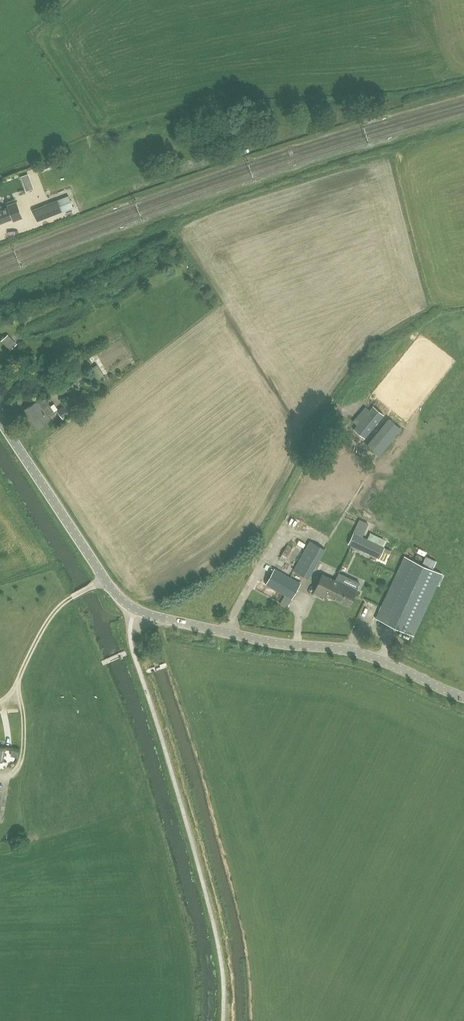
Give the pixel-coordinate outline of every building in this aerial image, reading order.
[(28,174),(21,177),(26,192),(34,189),(28,174)] [(68,196),(34,209),(38,220),(73,207),(68,196)] [(13,218),(13,220),(18,218),(22,217),(17,204),(16,201),(8,204),(8,207),(2,209),(1,205),(0,206),(0,222),(13,218)] [(7,334),(1,340),(9,349),(16,343),(7,334)] [(20,360),(20,372),(31,372),(30,360),(20,360)] [(97,364),(90,368),(97,381),(104,378),(97,364)] [(86,389),(80,394),(86,403),(92,398),(86,389)] [(74,397),(58,410),(64,419),(80,407),(74,397)] [(35,402),(25,409),(37,427),(50,419),(49,417),(55,413),(45,398),(37,404),(35,402)] [(373,406),(353,429),(365,438),(384,415),(373,406)] [(388,418),(366,445),(379,456),(402,430),(388,418)] [(353,532),(348,544),(379,559),(383,551),(385,547),(360,535),(353,532)] [(310,541),(293,570),(308,578),(325,549),(310,541)] [(404,556),(375,617),(414,636),(443,574),(404,556)] [(423,562),(422,563),(433,568),(433,567),(436,561),(426,556),(423,562)] [(275,569),(265,584),(283,594),(284,595),(288,597),(289,598),(291,599),(292,599),(300,584),(275,569)] [(322,575),(314,592),(319,594),(319,596),(322,597),(324,597),(325,594),(348,605),(359,582),(338,573),(335,580),(322,575)] [(284,595),(280,602),(288,606),(292,599),(291,599),(289,598),(288,597),(284,595)]
